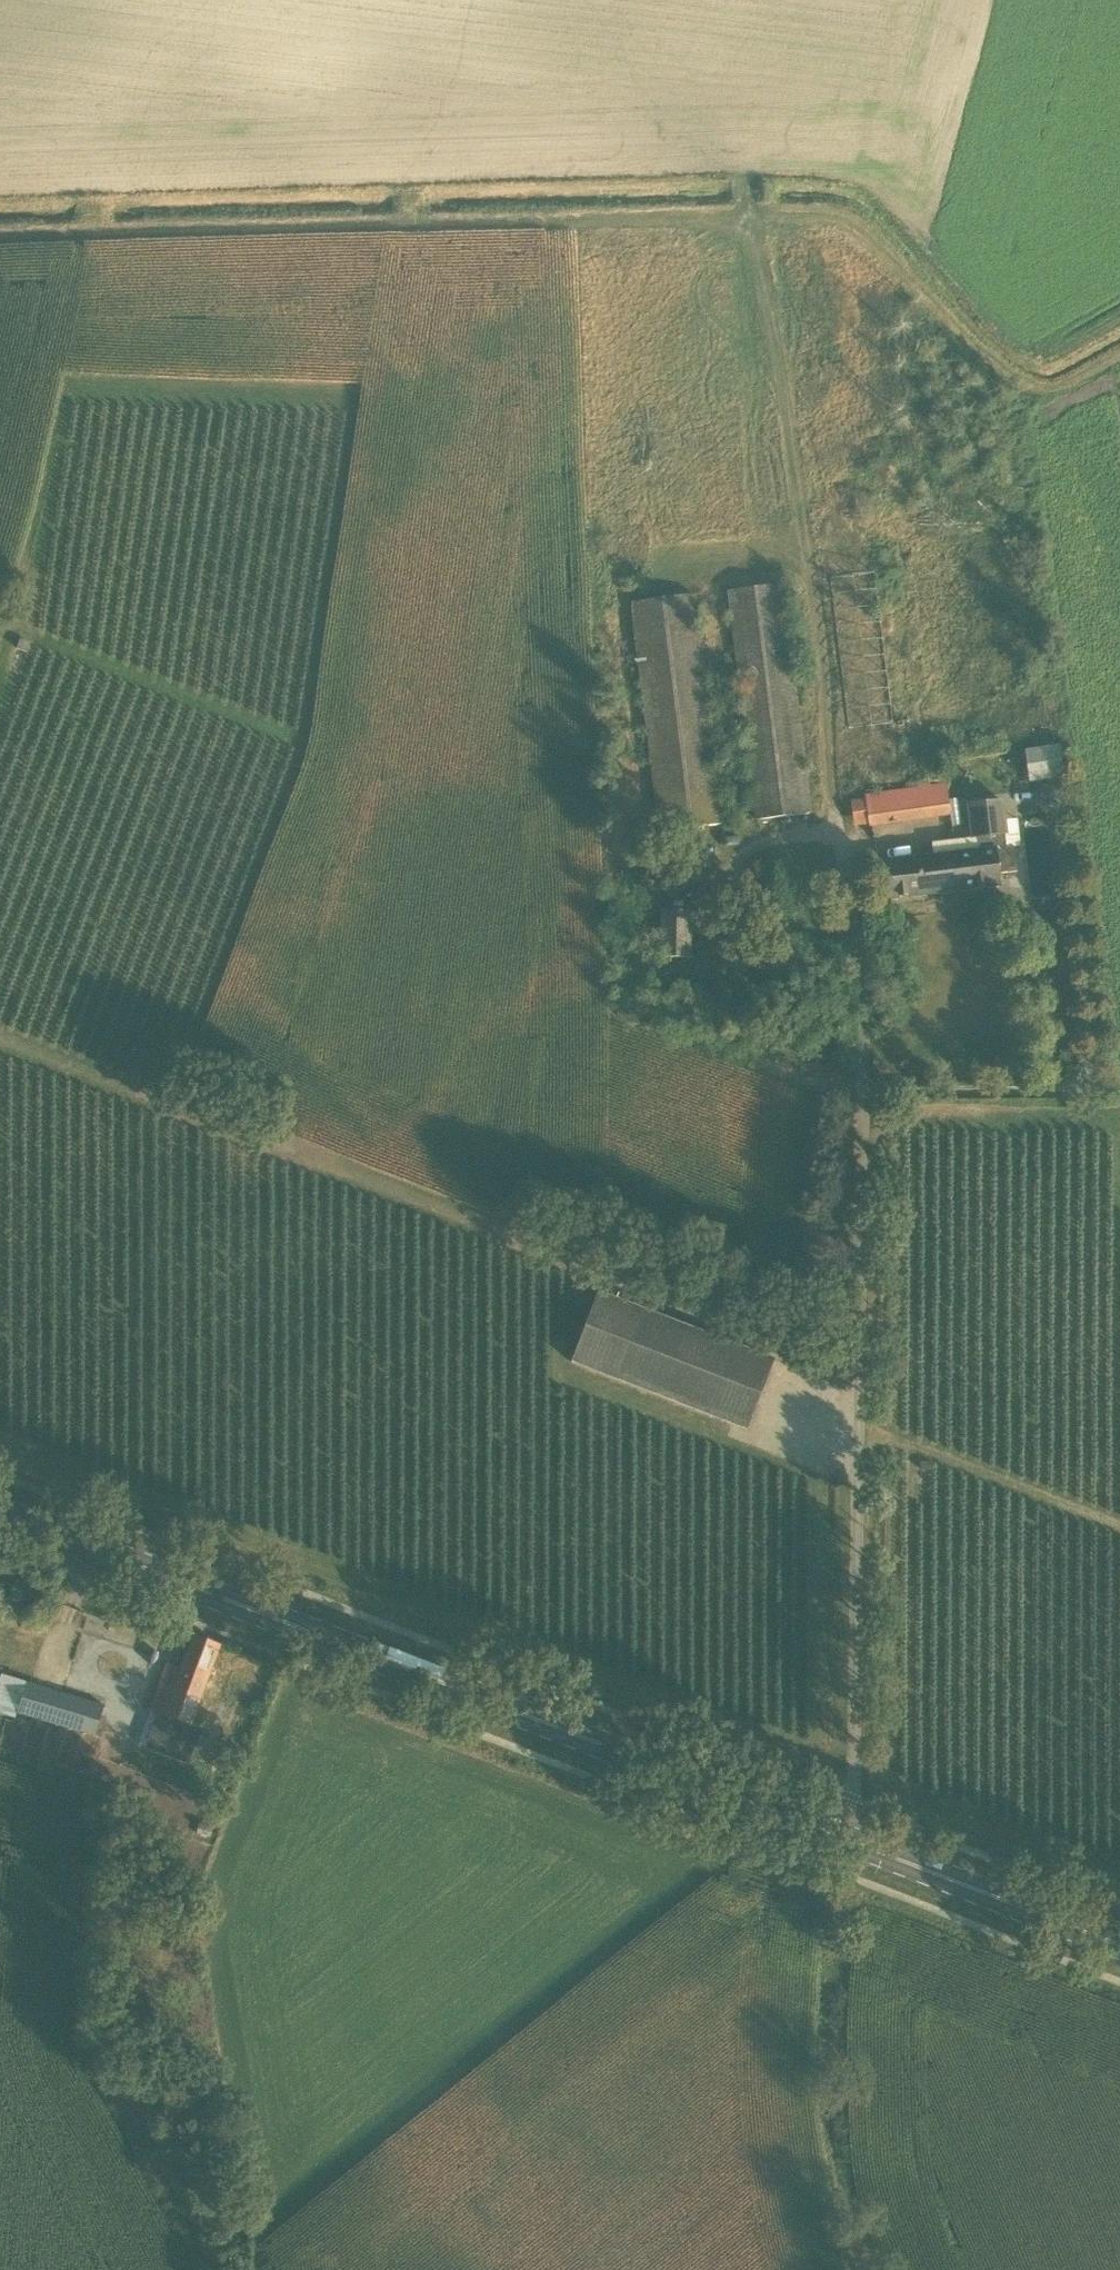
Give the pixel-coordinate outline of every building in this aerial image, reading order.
[(729,589),(757,819),(810,813),(781,583),(729,589)] [(632,601),(660,829),(722,823),(693,594),(632,601)] [(17,648),(27,652),(30,643),(20,639),(17,648)] [(865,793),(866,799),(852,801),(855,823),(869,821),(869,824),(951,812),(946,782),(865,793)] [(956,854),(960,889),(1001,885),(999,873),(1016,871),(1013,846),(1006,847),(1004,834),(1008,834),(1004,799),(966,804),(971,838),(978,837),(980,851),(956,854)] [(960,889),(956,854),(876,863),(880,899),(960,889)] [(658,959),(668,959),(690,959),(690,912),(658,911),(658,959)] [(570,1361),(726,1422),(747,1430),(774,1360),(597,1292),(570,1361)] [(182,1746),(217,1649),(218,1645),(194,1636),(182,1670),(168,1665),(152,1710),(163,1715),(156,1736),(182,1746)] [(219,1665),(215,1682),(232,1687),(237,1670),(219,1665)] [(95,1736),(104,1706),(26,1683),(17,1712),(95,1736)]
